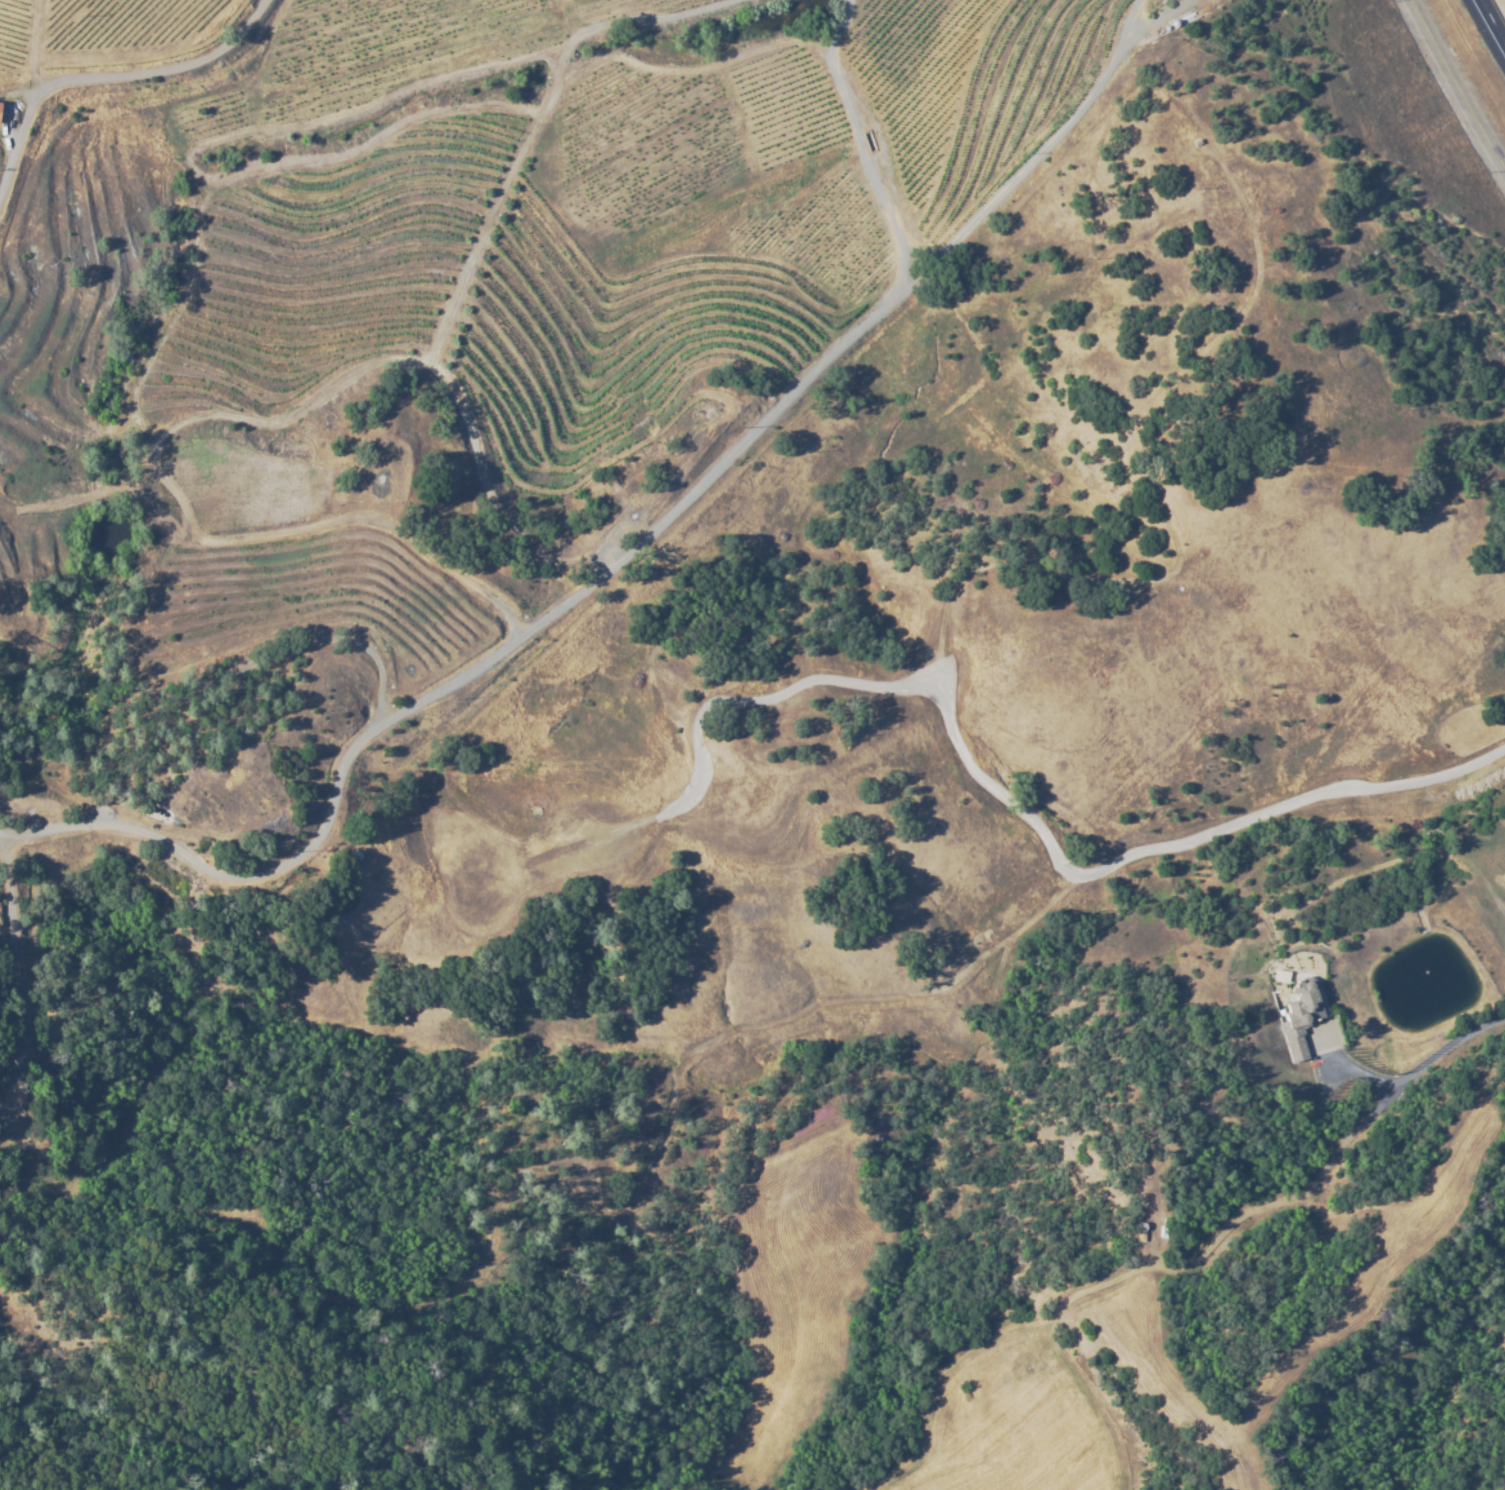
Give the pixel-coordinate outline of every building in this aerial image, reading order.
[(1288,970),(1287,982),(1271,980),(1272,968),(1288,970)] [(1314,976),(1316,980),(1316,981),(1315,987),(1315,988),(1318,1002),(1321,1011),(1322,1017),(1308,1021),(1308,1023),(1301,1028),(1300,1028),(1301,1033),(1300,1034),(1306,1058),(1290,1062),(1279,1020),(1285,1018),(1283,1011),(1288,1010),(1286,1003),(1297,1000),(1295,993),(1289,990),(1297,975),(1300,977),(1303,974),(1308,973),(1314,976)]
